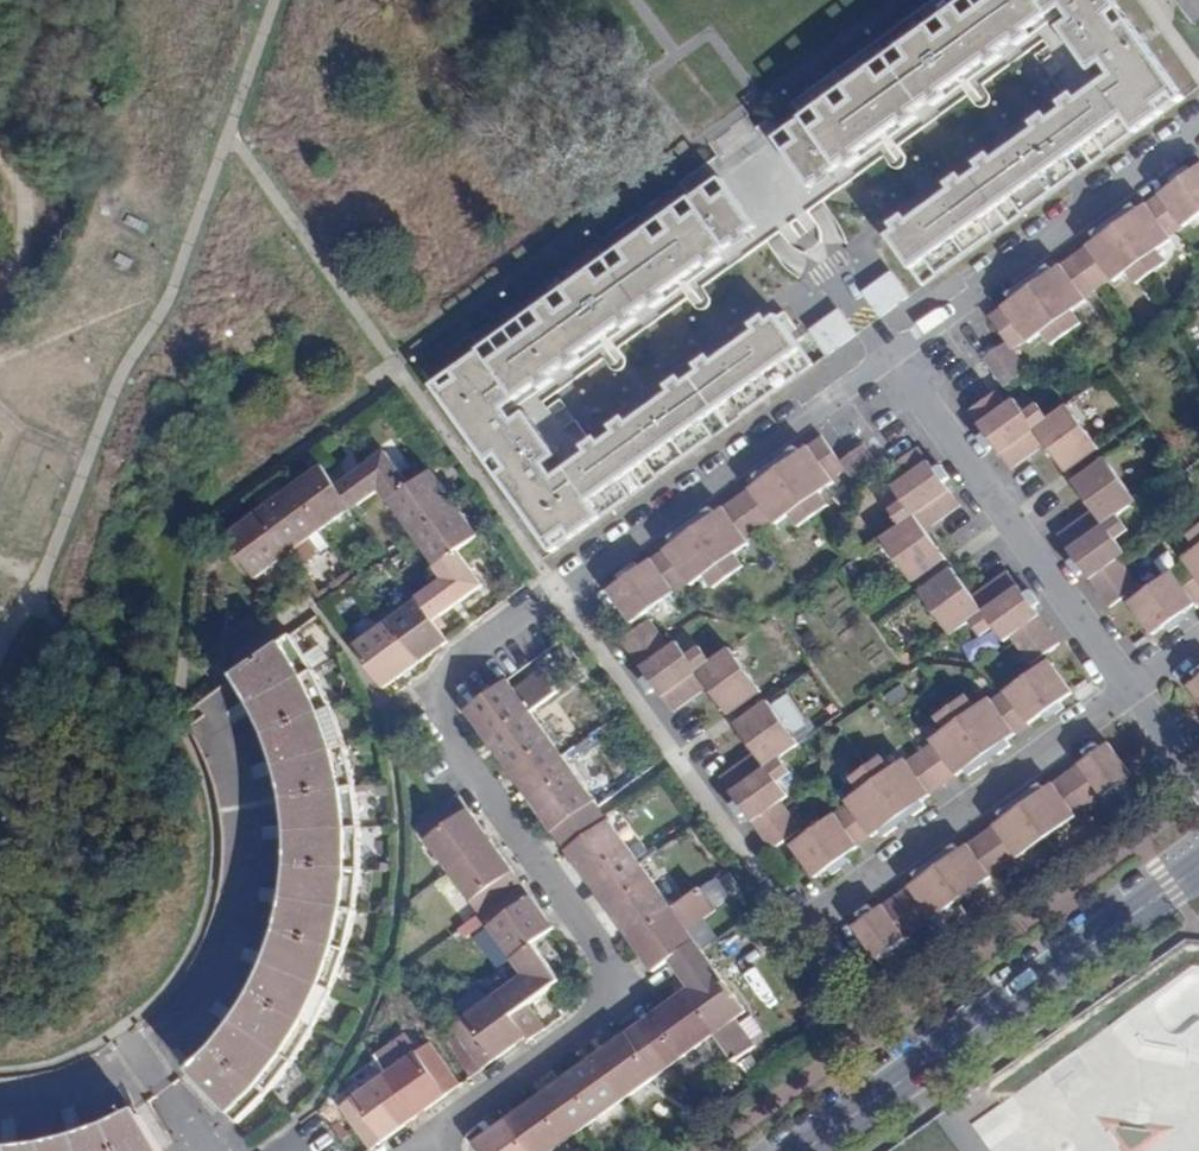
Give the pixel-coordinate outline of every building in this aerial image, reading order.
[(811,187),(890,131),(1062,7),(1072,21),(1061,28),(1091,70),(1102,62),(1112,75),(1057,114),(1011,147),(950,191),(905,223),(888,235),(924,285),(1184,98),(1114,0),(970,0),(776,139),(811,187)] [(1195,26),(1198,23),(1198,0),(1177,0),(1195,26)] [(1190,171),(1178,180),(1173,173),(1171,175),(1167,177),(1173,184),(1138,208),(1134,203),(1127,208),(1121,213),(1125,218),(1111,229),(1107,223),(1101,227),(1092,233),(1097,239),(1053,271),(1049,266),(1042,271),(1037,274),(1041,280),(1027,289),(1023,284),(1015,290),(1007,296),(1011,300),(988,317),(1006,342),(982,359),(1002,387),(1022,373),(1027,369),(1014,350),(1025,342),(1027,344),(1042,334),(1051,346),(1068,334),(1083,323),(1073,310),(1088,300),(1087,298),(1100,288),(1111,280),(1113,282),(1127,272),(1137,285),(1153,273),(1168,262),(1159,249),(1173,239),(1171,236),(1175,233),(1198,216),(1198,164),(1190,171)] [(1178,180),(1190,171),(1185,164),(1173,173),(1178,180)] [(757,227),(721,178),(432,386),(553,552),(813,364),(778,316),(759,330),(732,350),(683,385),(640,416),(556,476),(547,464),(557,457),(526,413),(515,421),(506,407),(757,227)] [(1125,218),(1121,213),(1107,223),(1111,229),(1125,218)] [(1037,274),(1023,284),(1027,289),(1041,280),(1037,274)] [(1007,403),(998,390),(968,412),(983,433),(978,437),(987,449),(992,445),(1010,471),(1045,446),(1064,473),(1098,448),(1066,405),(1048,418),(1037,403),(1024,412),(1013,398),(1007,403)] [(790,452),(783,457),(786,462),(772,472),(768,467),(762,471),(755,476),(758,481),(713,513),(710,509),(702,514),(698,517),(702,523),(687,534),(683,528),(678,532),(669,538),(673,543),(639,567),(634,559),(631,561),(627,564),(633,572),(620,581),(607,590),(631,624),(688,584),(690,587),(704,576),(713,589),(745,566),(736,553),(751,542),(749,540),(773,523),(774,525),(789,515),(798,528),(831,505),(821,492),(835,481),(834,479),(846,471),(859,490),(884,472),(864,444),(840,461),(823,436),(799,452),(796,448),(790,452)] [(934,469),(919,447),(889,468),(898,481),(891,486),(901,501),(889,510),(899,525),(880,538),(911,582),(945,559),(926,531),(961,506),(943,481),(948,477),(940,466),(934,469)] [(387,455),(340,489),(354,509),(379,491),(388,502),(389,501),(410,486),(387,455)] [(786,462),(783,457),(768,467),(772,472),(786,462)] [(1137,502),(1106,457),(1072,481),(1092,510),(1057,534),(1074,559),(1069,562),(1078,576),(1083,572),(1109,608),(1139,586),(1119,559),(1126,554),(1116,540),(1129,531),(1118,515),(1137,502)] [(340,489),(324,467),(291,491),(321,532),(354,509),(340,489)] [(432,470),(410,486),(389,501),(413,534),(455,503),(432,470)] [(321,532),(291,491),(259,514),(289,556),(321,532)] [(455,503),(413,534),(413,535),(437,566),(458,551),(479,536),(457,505),(455,503)] [(289,556),(259,514),(227,537),(257,579),(289,556)] [(702,523),(698,517),(683,528),(687,534),(702,523)] [(1186,536),(1196,549),(1183,559),(1185,561),(1127,602),(1152,636),(1164,627),(1177,618),(1182,626),(1190,621),(1184,613),(1198,602),(1198,527),(1186,536)] [(458,551),(437,566),(435,568),(444,581),(419,599),(435,621),(484,586),(458,551)] [(615,573),(620,581),(633,572),(627,564),(615,573)] [(971,596),(951,569),(919,592),(950,636),(970,622),(980,637),(993,628),(1004,643),(1011,637),(1029,664),(1058,643),(1032,607),(1038,603),(1029,591),(1024,595),(1006,571),(971,596)] [(435,621),(419,599),(386,623),(417,665),(432,654),(449,641),(435,621)] [(1177,618),(1164,627),(1170,635),(1182,626),(1177,618)] [(670,646),(651,619),(621,640),(647,676),(641,681),(650,693),(655,688),(674,714),(708,689),(728,717),(761,692),(729,648),(710,662),(700,648),(688,656),(677,642),(670,646)] [(417,665),(386,623),(354,647),(384,688),(404,674),(417,665)] [(292,636),(235,676),(254,711),(272,750),(279,772),(285,797),(288,827),(289,859),(284,901),(277,933),(266,961),(255,987),(240,1012),(221,1037),(189,1072),(230,1114),(238,1123),(265,1093),(269,1089),(289,1063),(309,1035),(313,1026),(320,1012),(331,988),(341,963),(346,949),(346,947),(350,926),(353,909),(354,902),(358,876),(358,872),(358,856),(358,826),(358,823),(356,801),(353,786),(350,770),(344,747),(336,725),(330,707),(328,702),(318,680),(313,671),(307,660),(292,636)] [(1047,711),(1059,702),(1071,693),(1048,661),(993,700),(990,696),(975,707),(966,695),(935,717),(943,729),(930,739),(933,743),(908,760),(906,757),(891,767),(882,755),(849,779),(857,791),(844,801),(847,805),(790,845),(814,879),(826,870),(838,862),(843,869),(851,863),(846,856),(882,830),(886,835),(899,825),(895,820),(909,810),(913,816),(926,807),(922,801),(965,770),(969,775),(984,765),(980,760),(994,750),(998,755),(1011,746),(1007,740),(1041,716),(1046,724),(1053,719),(1047,711)] [(515,692),(507,680),(475,703),(483,714),(474,721),(482,733),(489,742),(531,712),(557,693),(542,672),(515,692)] [(1196,678),(1187,685),(1198,702),(1198,677),(1196,678)] [(799,746),(768,700),(734,724),(754,753),(720,777),(737,800),(731,804),(740,817),(745,813),(771,850),(801,829),(782,802),(788,798),(777,783),(791,774),(780,759),(799,746)] [(1065,710),(1059,702),(1047,711),(1053,719),(1065,710)] [(483,714),(475,703),(465,710),(474,721),(483,714)] [(562,755),(531,712),(489,742),(501,759),(512,774),(521,767),(530,779),(562,755)] [(842,780),(863,763),(839,735),(818,753),(842,780)] [(1108,742),(1099,749),(1087,757),(1044,789),(1039,783),(1033,788),(1025,794),(1029,799),(1016,809),(1012,803),(1004,809),(998,814),(1002,819),(959,850),(955,845),(948,849),(942,854),(946,860),(932,870),(928,864),(918,871),(913,875),(916,880),(874,912),(861,921),(852,928),(877,961),(1131,775),(1108,742)] [(1087,757),(1099,749),(1095,744),(1091,747),(1084,752),(1087,757)] [(984,765),(998,755),(994,750),(980,760),(984,765)] [(595,800),(562,755),(530,779),(539,791),(530,798),(538,809),(553,830),(595,800)] [(520,786),(530,779),(521,767),(512,774),(520,786)] [(539,791),(530,779),(520,786),(530,798),(539,791)] [(1029,799),(1025,794),(1012,803),(1016,809),(1029,799)] [(458,795),(443,806),(453,820),(468,809),(458,795)] [(453,820),(443,806),(418,824),(450,868),(490,840),(468,809),(453,820)] [(895,820),(899,825),(913,816),(909,810),(895,820)] [(641,863),(609,819),(567,849),(577,864),(590,881),(600,874),(609,886),(641,863)] [(490,840),(450,868),(482,912),(509,893),(500,880),(512,871),(490,840)] [(942,854),(928,864),(932,870),(946,860),(942,854)] [(838,862),(826,870),(831,878),(843,869),(838,862)] [(673,907),(641,863),(609,886),(618,898),(607,906),(620,924),(630,937),(673,907)] [(522,884),(512,871),(500,880),(509,893),(522,884)] [(599,894),(609,886),(600,874),(590,881),(599,894)] [(522,884),(509,893),(517,904),(530,896),(522,884)] [(618,898),(609,886),(599,894),(607,906),(618,898)] [(697,890),(673,907),(630,937),(639,949),(646,959),(656,952),(663,963),(669,959),(695,940),(688,930),(713,912),(697,890)] [(509,893),(482,912),(514,957),(535,942),(553,929),(530,896),(517,904),(509,893)] [(857,916),(861,921),(874,912),(870,906),(864,911),(857,916)] [(684,993),(715,1036),(734,1062),(753,1048),(734,1021),(746,1012),(702,951),(695,940),(669,959),(683,979),(690,988),(684,993)] [(535,942),(514,957),(526,974),(501,992),(531,1034),(533,1038),(548,1028),(530,1002),(562,980),(535,942)] [(653,970),(663,963),(656,952),(646,959),(653,970)] [(531,1034),(501,992),(453,1026),(472,1054),(483,1046),(494,1061),(531,1034)] [(652,1040),(671,1067),(715,1036),(684,993),(673,1001),(652,1016),(664,1032),(652,1040)] [(640,1024),(652,1040),(664,1032),(652,1016),(640,1024)] [(640,1024),(627,1033),(639,1049),(652,1040),(640,1024)] [(618,1040),(596,1056),(627,1099),(671,1067),(652,1040),(639,1049),(627,1033),(618,1040)] [(381,1065),(414,1050),(408,1037),(375,1051),(381,1065)] [(426,1046),(385,1076),(415,1117),(446,1094),(436,1081),(446,1074),(426,1046)] [(483,1046),(472,1054),(483,1069),(494,1061),(483,1046)] [(569,1075),(552,1088),(583,1130),(627,1099),(596,1056),(569,1075)] [(456,1087),(446,1074),(436,1081),(446,1094),(456,1087)] [(415,1117),(385,1076),(341,1108),(361,1136),(374,1127),(384,1140),(415,1117)] [(531,1150),(554,1150),(583,1130),(552,1088),(544,1094),(520,1111),(530,1127),(520,1134),(531,1150)] [(139,1111),(128,1116),(93,1130),(73,1136),(51,1141),(28,1145),(6,1147),(0,1146),(0,1150),(162,1150),(139,1111)] [(520,1111),(509,1119),(520,1134),(530,1127),(520,1111)] [(520,1134),(509,1119),(493,1130),(504,1145),(520,1134)] [(374,1127),(361,1136),(371,1149),(384,1140),(374,1127)] [(520,1134),(504,1145),(493,1130),(487,1134),(476,1142),(483,1150),(531,1150),(520,1134)]
